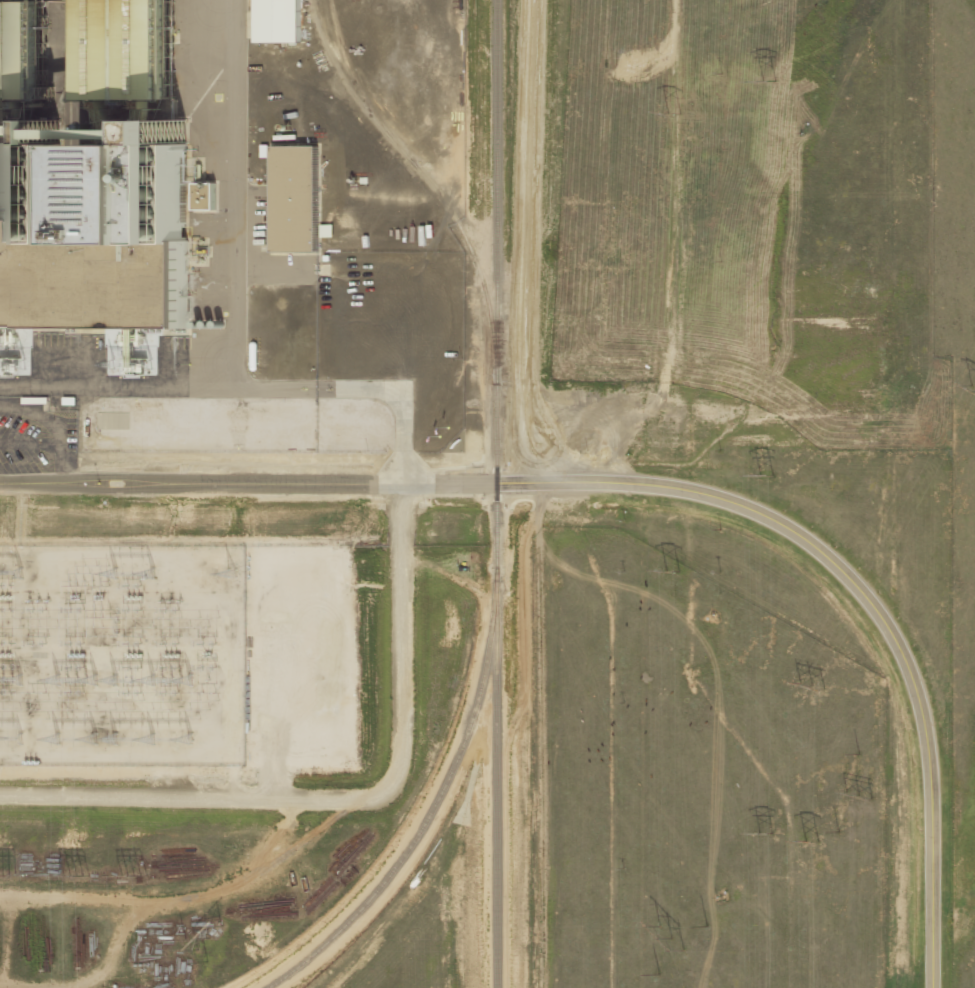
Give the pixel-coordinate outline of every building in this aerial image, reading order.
[(254,44),(254,0),(300,0),(299,45),(254,44)] [(316,146),(271,145),(271,252),(316,252),(316,146)] [(192,183),(193,210),(214,210),(213,183),(192,183)]
